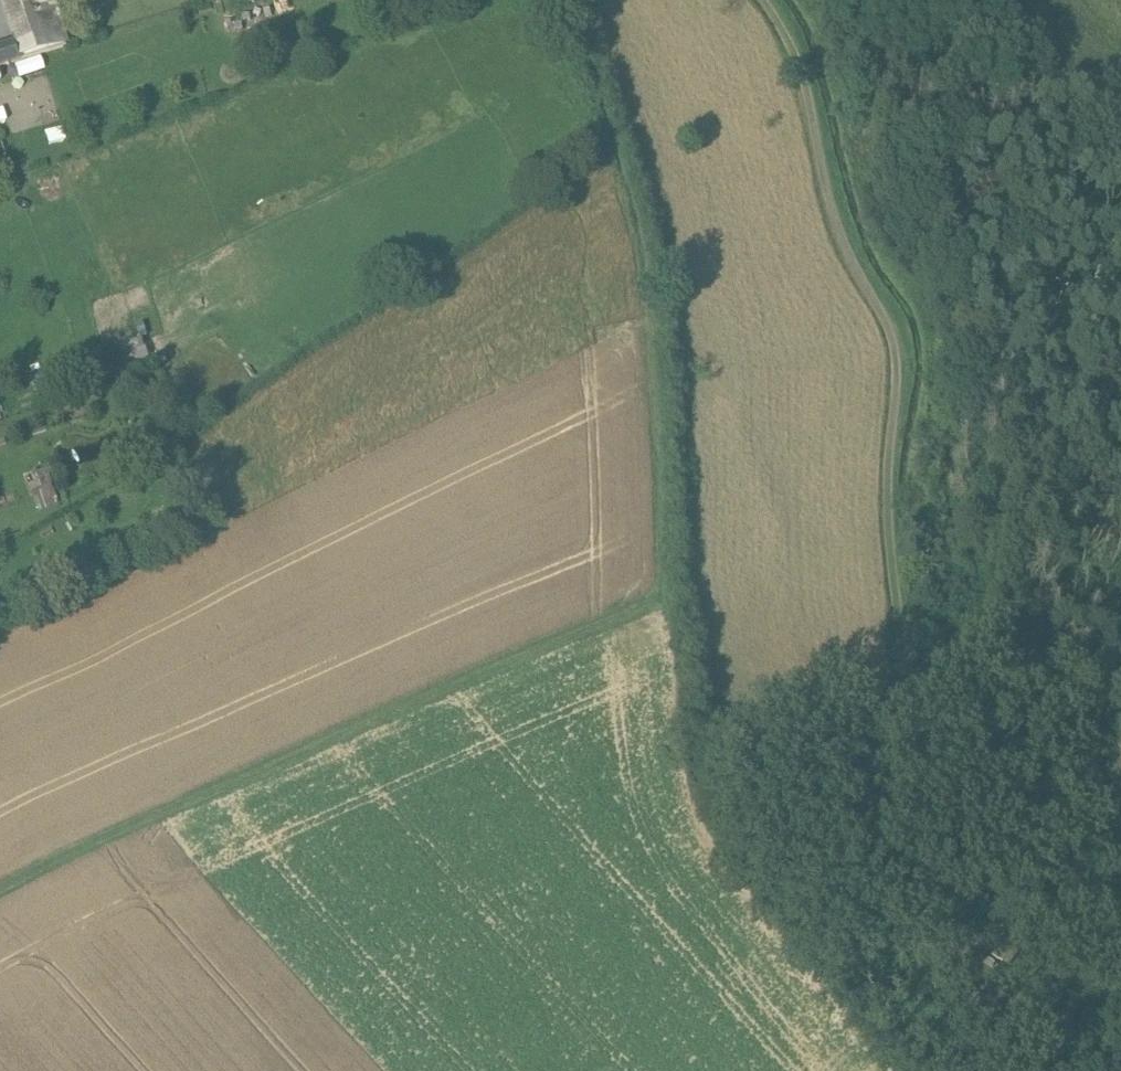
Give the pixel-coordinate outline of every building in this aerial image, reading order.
[(2,1),(15,43),(19,59),(65,45),(52,0),(4,0),(2,1)] [(0,48),(0,65),(19,59),(15,43),(0,48)]
